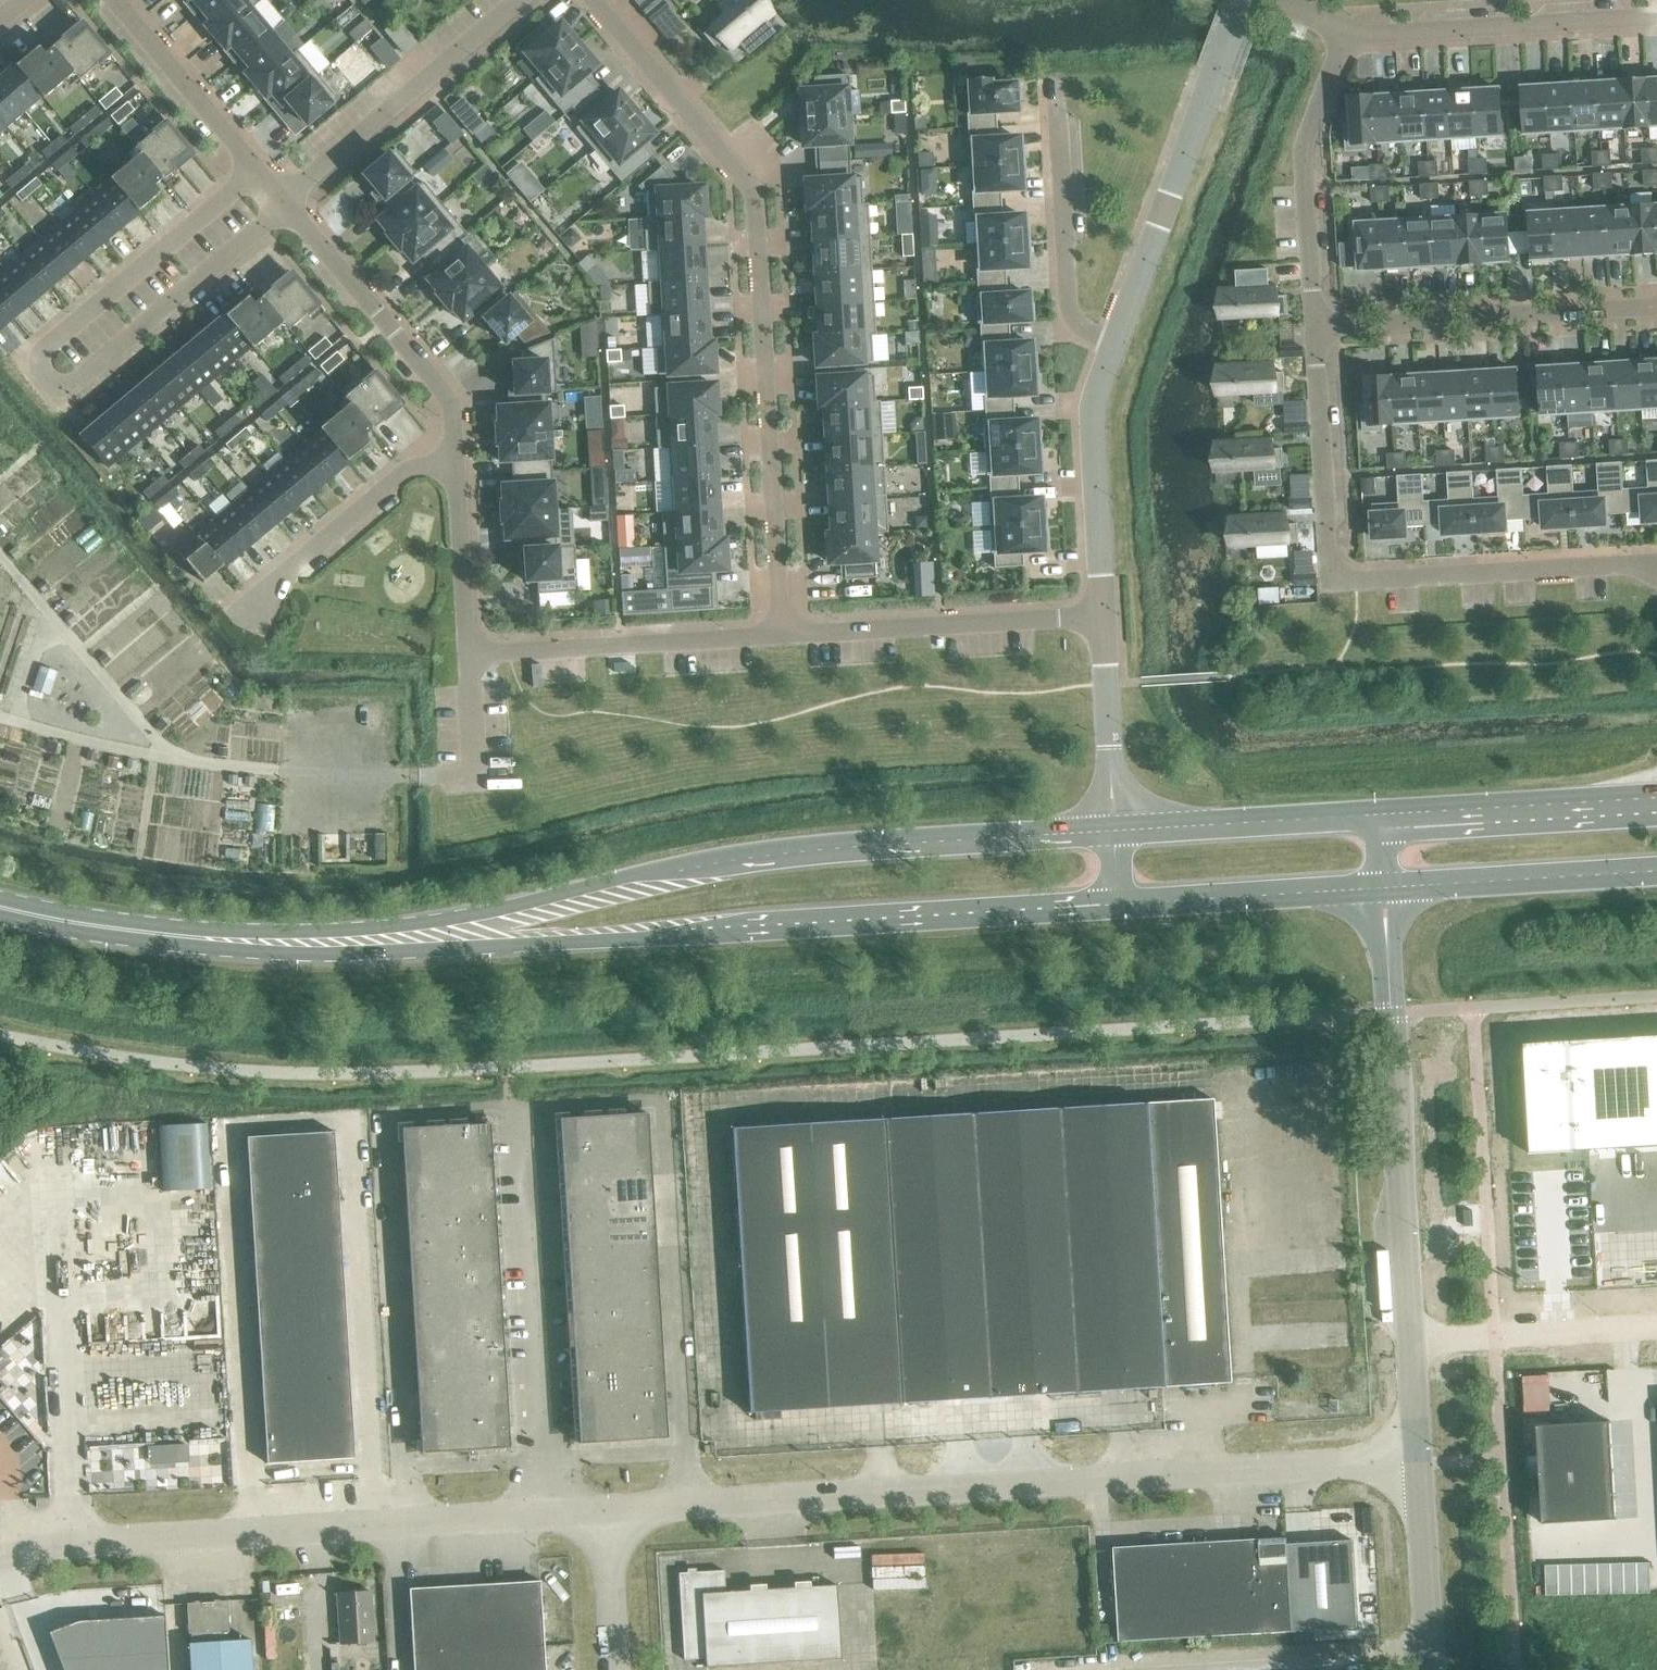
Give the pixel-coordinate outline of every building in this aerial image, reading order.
[(200,10),(211,0),(192,0),(200,10)] [(214,38),(249,9),(250,9),(257,3),(254,0),(211,0),(200,10),(210,22),(204,26),(214,38)] [(646,15),(662,1),(662,0),(649,0),(640,8),(646,15)] [(702,34),(714,49),(724,41),(729,48),(726,50),(727,52),(737,43),(747,55),(774,32),(764,21),(771,15),(759,0),(743,0),(702,34)] [(662,1),(646,15),(652,22),(669,8),(662,1)] [(230,46),(240,58),(269,33),(250,9),(249,9),(214,38),(224,50),(230,46)] [(372,29),(365,20),(356,27),(364,36),(372,29)] [(385,31),(404,55),(416,45),(396,21),(385,31)] [(63,37),(51,48),(52,48),(73,74),(78,79),(78,80),(108,55),(113,61),(113,62),(114,61),(81,22),(84,26),(66,41),(63,37)] [(527,55),(542,73),(542,74),(577,45),(560,24),(549,33),(541,24),(513,47),(523,58),(527,55)] [(245,74),(255,86),(290,57),(289,56),(269,33),(240,58),(250,70),(245,74)] [(398,60),(381,40),(371,48),(387,68),(398,60)] [(563,115),(571,108),(595,88),(583,75),(594,66),(577,45),(542,74),(542,73),(534,80),(563,115)] [(15,65),(40,95),(39,96),(42,99),(73,74),(52,48),(51,48),(43,54),(38,47),(15,65)] [(281,106),(286,102),(285,101),(317,75),(296,50),(289,56),(290,57),(255,86),(265,98),(270,94),(281,106)] [(22,110),(39,96),(40,95),(15,65),(0,78),(0,83),(22,110)] [(285,101),(286,102),(305,125),(337,99),(317,75),(285,101)] [(799,92),(801,119),(846,116),(845,91),(849,91),(848,75),(812,77),(813,91),(799,92)] [(1646,81),(1649,127),(1656,127),(1656,80),(1646,81)] [(966,114),(966,128),(996,126),(995,112),(1016,111),(1015,101),(1020,101),(1019,84),(989,86),(988,81),(968,82),(970,113),(966,114)] [(1646,81),(1621,82),(1624,129),(1649,127),(1646,81)] [(1621,82),(1596,84),(1599,130),(1624,129),(1621,82)] [(4,125),(22,110),(0,83),(0,120),(4,125)] [(1596,84),(1572,85),(1574,132),(1599,130),(1596,84)] [(1572,85),(1547,87),(1550,133),(1574,132),(1572,85)] [(1550,133),(1547,87),(1521,88),(1524,135),(1550,133)] [(115,88),(106,95),(113,103),(122,96),(115,88)] [(575,129),(592,149),(635,113),(617,93),(606,102),(595,88),(571,108),(583,122),(575,129)] [(1498,90),(1473,91),(1475,138),(1501,136),(1498,90)] [(1473,91),(1448,93),(1451,139),(1475,138),(1473,91)] [(1448,93),(1423,94),(1426,141),(1451,139),(1448,93)] [(1423,94),(1398,96),(1401,142),(1426,141),(1423,94)] [(113,103),(106,95),(97,102),(105,110),(113,103)] [(1398,96),(1374,97),(1377,144),(1401,142),(1398,96)] [(1377,144),(1374,97),(1348,99),(1350,125),(1344,125),(1346,151),(1365,150),(1365,144),(1377,144)] [(450,109),(471,134),(483,124),(462,99),(450,109)] [(890,102),(890,113),(904,113),(903,101),(890,102)] [(127,102),(118,109),(125,118),(134,110),(127,102)] [(95,107),(86,114),(92,121),(101,113),(95,107)] [(125,118),(118,109),(110,116),(117,125),(125,118)] [(635,113),(592,149),(621,184),(653,157),(641,143),(652,134),(635,113)] [(86,114),(78,121),(83,128),(92,121),(86,114)] [(461,134),(444,114),(433,123),(450,143),(461,134)] [(135,148),(140,153),(140,154),(161,179),(162,179),(161,180),(162,180),(174,170),(171,166),(186,154),(189,151),(192,155),(193,155),(160,115),(158,116),(159,117),(159,116),(164,122),(134,148),(135,148)] [(817,145),(818,162),(849,161),(846,116),(801,119),(802,146),(817,145)] [(106,119),(97,127),(103,133),(111,126),(106,119)] [(77,121),(68,129),(74,135),(83,128),(77,121)] [(972,141),(973,166),(1024,163),(1023,147),(1018,148),(1017,138),(997,139),(996,126),(966,128),(967,141),(972,141)] [(97,127),(88,134),(94,141),(103,133),(97,127)] [(94,141),(88,134),(79,141),(85,148),(94,141)] [(61,135),(51,144),(56,150),(66,142),(61,135)] [(890,143),(854,146),(854,159),(891,157),(890,143)] [(56,150),(51,144),(41,152),(46,159),(56,150)] [(71,148),(61,156),(67,163),(77,155),(71,148)] [(363,175),(382,198),(383,199),(408,179),(415,174),(394,149),(386,156),(363,175)] [(1651,163),(1650,149),(1641,150),(1642,164),(1651,163)] [(1601,166),(1601,152),(1592,153),(1593,167),(1601,166)] [(1609,152),(1601,152),(1601,166),(1610,166),(1609,152)] [(112,182),(113,181),(138,211),(160,193),(154,186),(161,179),(140,154),(140,153),(109,179),(112,182)] [(933,153),(917,153),(917,168),(933,167),(933,153)] [(1552,169),(1551,155),(1542,156),(1543,170),(1552,169)] [(1560,155),(1551,155),(1552,169),(1560,169),(1560,155)] [(67,163),(61,156),(51,165),(57,172),(67,163)] [(1485,159),(1477,160),(1478,174),(1486,173),(1485,159)] [(1478,174),(1477,160),(1468,160),(1469,174),(1478,174)] [(806,209),(811,209),(811,208),(862,205),(862,204),(860,178),(850,179),(849,161),(818,162),(819,180),(804,181),(805,188),(804,188),(805,190),(805,189),(806,201),(805,201),(805,203),(806,203),(806,209)] [(429,162),(423,167),(432,177),(438,172),(429,162)] [(1436,162),(1427,163),(1428,177),(1437,176),(1436,162)] [(970,192),(971,206),(1000,204),(1000,191),(1020,189),(1020,179),(1025,179),(1024,163),(973,166),(975,192),(970,192)] [(1428,177),(1427,163),(1419,163),(1420,178),(1428,177)] [(1387,165),(1378,166),(1379,180),(1387,179),(1387,165)] [(25,166),(15,174),(20,181),(30,172),(25,166)] [(1379,180),(1378,166),(1369,166),(1370,180),(1379,180)] [(646,191),(648,217),(648,218),(699,215),(699,216),(704,216),(703,209),(704,209),(704,207),(703,207),(703,196),(703,194),(702,194),(702,187),(679,189),(661,167),(637,187),(641,192),(646,191)] [(1652,186),(1651,171),(1643,172),(1644,186),(1652,186)] [(20,181),(15,174),(5,182),(10,189),(20,181)] [(1603,189),(1602,174),(1593,175),(1594,189),(1603,189)] [(1611,174),(1602,174),(1603,189),(1611,188),(1611,174)] [(1553,192),(1552,177),(1544,178),(1545,192),(1553,192)] [(1561,177),(1552,177),(1553,192),(1562,191),(1561,177)] [(35,178),(25,187),(31,193),(41,185),(35,178)] [(393,232),(398,238),(440,203),(422,182),(415,188),(408,179),(383,199),(382,198),(376,203),(385,213),(376,220),(389,235),(393,232)] [(95,196),(120,226),(138,211),(113,181),(112,182),(95,196)] [(1487,181),(1478,182),(1479,196),(1488,196),(1487,181)] [(1479,196),(1478,182),(1470,182),(1470,197),(1479,196)] [(1437,184),(1429,185),(1430,199),(1438,199),(1437,184)] [(1430,199),(1429,185),(1420,185),(1421,200),(1430,199)] [(31,193),(25,187),(15,195),(21,202),(31,193)] [(1388,187),(1379,188),(1380,202),(1389,202),(1388,187)] [(1380,202),(1379,188),(1371,188),(1371,203),(1380,202)] [(909,195),(894,196),(894,203),(909,202),(909,195)] [(77,211),(102,241),(120,226),(95,196),(77,211)] [(420,255),(427,264),(458,239),(465,234),(440,203),(398,238),(403,244),(399,247),(411,262),(420,255)] [(811,209),(813,241),(869,237),(867,204),(862,204),(862,205),(811,208),(811,209)] [(976,219),(978,244),(1029,241),(1028,226),(1023,226),(1022,216),(1001,217),(1000,204),(971,206),(972,219),(976,219)] [(1653,206),(1628,208),(1631,254),(1656,253),(1653,206)] [(1628,208),(1604,209),(1607,256),(1631,254),(1628,208)] [(1604,209),(1579,211),(1582,257),(1607,256),(1604,209)] [(59,227),(84,256),(102,241),(77,211),(59,227)] [(1579,211),(1554,212),(1557,259),(1582,257),(1579,211)] [(1557,259),(1554,212),(1529,214),(1532,260),(1557,259)] [(645,252),(655,251),(655,250),(701,247),(699,216),(699,215),(648,218),(648,217),(643,217),(645,252)] [(1506,215),(1480,217),(1483,263),(1508,262),(1506,215)] [(1480,217),(1456,218),(1458,265),(1483,263),(1480,217)] [(1384,269),(1381,223),(1369,224),(1369,218),(1350,219),(1351,245),(1357,245),(1359,271),(1384,269)] [(1456,218),(1431,220),(1434,266),(1458,265),(1456,218)] [(1431,220),(1406,221),(1409,268),(1434,266),(1431,220)] [(1406,221),(1381,223),(1384,269),(1409,268),(1406,221)] [(911,224),(896,225),(896,235),(900,235),(911,234),(911,224)] [(41,242),(66,271),(84,256),(59,227),(41,242)] [(571,230),(562,238),(569,246),(576,241),(576,236),(571,230)] [(911,234),(900,235),(902,257),(913,256),(911,234)] [(934,236),(920,237),(920,247),(937,246),(937,238),(934,236)] [(813,241),(815,273),(871,270),(869,237),(813,241)] [(443,292),(448,298),(483,269),(458,239),(427,264),(435,273),(427,280),(439,295),(443,292)] [(975,270),(976,284),(1005,282),(1004,269),(1025,267),(1025,257),(1030,257),(1029,241),(978,244),(979,270),(975,270)] [(23,257),(48,286),(66,271),(41,242),(23,257)] [(655,251),(657,282),(657,283),(703,280),(701,247),(655,250),(655,251)] [(5,272),(30,302),(48,286),(23,257),(5,272)] [(935,260),(921,261),(923,287),(937,286),(935,260)] [(595,265),(584,274),(595,287),(609,285),(609,283),(595,265)] [(478,325),(484,320),(483,319),(508,299),(507,298),(483,269),(448,298),(453,304),(449,307),(462,322),(470,315),(478,325)] [(1236,289),(1220,290),(1222,319),(1287,315),(1286,296),(1274,297),(1274,286),(1268,287),(1267,269),(1235,271),(1236,289)] [(815,273),(817,306),(873,302),(871,270),(815,273)] [(12,317),(30,302),(5,272),(0,276),(0,303),(12,317)] [(260,298),(261,298),(283,324),(287,329),(287,330),(288,330),(306,315),(318,305),(323,311),(322,312),(323,312),(324,311),(291,272),(290,272),(293,276),(276,291),(273,287),(260,298)] [(649,317),(659,316),(659,315),(705,313),(703,280),(657,283),(657,282),(647,282),(649,317)] [(914,281),(903,281),(904,300),(915,300),(914,281)] [(1005,282),(976,284),(977,297),(975,297),(976,324),(1034,321),(1033,304),(1027,304),(1027,294),(1006,295),(1005,282)] [(609,287),(599,287),(600,300),(609,300),(609,287)] [(483,319),(484,320),(503,343),(514,334),(522,344),(549,333),(514,292),(507,298),(508,299),(483,319)] [(247,297),(225,316),(250,345),(249,346),(252,349),(283,324),(261,298),(253,304),(247,297)] [(817,306),(819,337),(819,338),(870,335),(870,336),(875,336),(873,302),(817,306)] [(12,317),(0,303),(0,327),(12,317)] [(659,316),(661,347),(661,348),(707,345),(707,344),(705,313),(659,315),(659,316)] [(225,316),(207,331),(232,360),(249,346),(250,345),(225,316)] [(917,321),(907,321),(908,333),(917,332),(917,321)] [(984,346),(986,372),(1037,368),(1036,353),(1030,353),(1030,343),(1009,344),(1008,330),(979,332),(980,347),(984,346)] [(207,331),(189,346),(214,375),(232,360),(207,331)] [(904,333),(905,344),(918,343),(917,332),(908,333),(904,333)] [(819,338),(819,337),(814,337),(815,344),(814,344),(814,346),(815,346),(816,357),(815,357),(815,359),(816,359),(816,365),(872,362),(870,336),(870,335),(819,338)] [(324,338),(315,345),(322,353),(331,346),(324,338)] [(512,363),(514,393),(514,395),(546,393),(546,394),(555,393),(552,339),(525,350),(526,362),(512,363)] [(661,348),(661,347),(656,347),(657,375),(713,372),(713,365),(713,363),(712,352),(712,350),(711,344),(707,344),(707,345),(661,348)] [(322,353),(315,345),(307,352),(314,360),(322,353)] [(189,346),(171,361),(196,391),(214,375),(189,346)] [(1302,357),(1302,347),(1280,348),(1281,358),(1302,357)] [(605,351),(606,362),(620,362),(619,350),(605,351)] [(336,352),(327,359),(335,367),(343,360),(336,352)] [(305,356),(296,364),(302,371),(310,363),(305,356)] [(335,367),(327,359),(319,366),(326,375),(335,367)] [(171,361),(153,376),(178,406),(196,391),(171,361)] [(1638,363),(1641,409),(1656,408),(1656,362),(1638,363)] [(1218,366),(1219,396),(1285,392),(1283,373),(1271,373),(1271,363),(1218,366)] [(1638,363),(1613,364),(1616,411),(1641,409),(1638,363)] [(296,364),(287,371),(293,378),(302,371),(296,364)] [(1613,364),(1589,366),(1591,412),(1616,411),(1613,364)] [(345,398),(350,404),(371,429),(371,430),(372,430),(384,420),(381,416),(398,401),(401,405),(402,405),(369,365),(368,366),(369,367),(369,366),(374,372),(344,398),(345,398)] [(1589,366),(1564,367),(1567,414),(1591,412),(1589,366)] [(1567,414),(1564,367),(1539,369),(1541,415),(1567,414)] [(983,397),(984,411),(1013,409),(1012,396),(1033,395),(1032,384),(1038,384),(1037,368),(986,372),(987,397),(983,397)] [(315,369),(307,377),(312,383),(321,376),(315,369)] [(1515,370),(1490,372),(1493,418),(1518,417),(1515,370)] [(293,378),(287,371),(278,379),(284,385),(293,378)] [(1490,372),(1465,373),(1468,420),(1493,418),(1490,372)] [(1465,373),(1440,375),(1443,421),(1468,420),(1465,373)] [(262,375),(252,384),(260,394),(270,385),(262,375)] [(819,406),(824,406),(824,405),(874,402),(874,401),(873,375),(817,379),(819,406)] [(1440,375),(1415,376),(1418,423),(1443,421),(1440,375)] [(153,376),(135,391),(160,421),(178,406),(153,376)] [(1415,376),(1391,378),(1394,424),(1418,423),(1415,376)] [(307,377),(298,384),(303,391),(312,383),(307,377)] [(1394,424),(1391,378),(1365,380),(1367,406),(1361,406),(1363,432),(1382,431),(1382,425),(1394,424)] [(303,391),(298,384),(289,391),(295,398),(303,391)] [(270,385),(260,394),(266,400),(276,392),(270,385)] [(669,388),(670,414),(670,415),(710,412),(711,413),(715,413),(715,406),(715,404),(715,405),(714,393),(715,393),(715,391),(714,391),(714,385),(669,388)] [(907,389),(908,400),(922,400),(921,388),(907,389)] [(135,391),(117,406),(142,436),(160,421),(135,391)] [(503,426),(503,435),(549,432),(546,394),(546,393),(514,395),(514,393),(506,394),(507,407),(496,407),(497,426),(503,426)] [(266,400),(260,394),(250,402),(256,409),(266,400)] [(281,398),(271,406),(277,413),(287,405),(281,398)] [(824,406),(826,438),(881,434),(879,401),(874,401),(874,402),(824,405),(824,406)] [(319,429),(322,433),(323,432),(348,461),(370,443),(364,436),(371,430),(371,429),(350,404),(319,429)] [(117,406),(99,421),(124,451),(142,436),(117,406)] [(277,413),(271,406),(261,415),(267,421),(277,413)] [(609,407),(610,419),(623,418),(623,406),(609,407)] [(982,424),(984,450),(1041,447),(1040,431),(1035,431),(1035,421),(1014,422),(1013,409),(984,411),(984,424),(982,424)] [(657,449),(667,448),(667,447),(712,445),(711,413),(710,412),(670,415),(670,414),(655,415),(657,449)] [(953,414),(931,415),(932,439),(955,438),(953,414)] [(234,416),(224,424),(230,431),(240,422),(234,416)] [(601,416),(584,417),(585,429),(602,428),(601,416)] [(914,419),(910,423),(910,431),(922,431),(922,419),(914,419)] [(124,451),(99,421),(80,437),(105,467),(124,451)] [(1307,433),(1306,423),(1285,425),(1285,434),(1307,433)] [(230,431),(224,424),(214,432),(220,439),(230,431)] [(245,428),(235,437),(241,443),(251,435),(245,428)] [(323,432),(322,433),(305,447),(330,476),(348,461),(323,432)] [(510,461),(511,473),(551,471),(549,432),(503,435),(504,442),(498,443),(500,462),(510,461)] [(924,433),(915,433),(915,442),(924,441),(924,433)] [(826,438),(828,470),(883,467),(881,434),(826,438)] [(241,443),(235,437),(225,445),(231,452),(241,443)] [(1216,442),(1218,472),(1283,468),(1282,449),(1270,450),(1269,439),(1216,442)] [(626,440),(611,441),(612,450),(627,449),(626,440)] [(1627,440),(1618,441),(1619,455),(1628,455),(1627,440)] [(1619,455),(1618,441),(1609,441),(1610,456),(1619,455)] [(1577,443),(1569,444),(1570,458),(1578,458),(1577,443)] [(1570,458),(1569,444),(1560,444),(1561,459),(1570,458)] [(667,447),(667,448),(669,480),(714,477),(712,445),(667,447)] [(198,446),(188,454),(194,461),(204,452),(198,446)] [(305,447),(286,461),(312,491),(330,476),(305,447)] [(987,476),(988,489),(1018,487),(1017,474),(1038,473),(1037,463),(1042,462),(1041,447),(984,450),(985,476),(987,476)] [(1495,463),(1495,448),(1486,449),(1487,463),(1495,463)] [(1503,448),(1495,448),(1495,463),(1504,462),(1503,448)] [(1446,466),(1445,451),(1436,452),(1437,466),(1446,466)] [(1454,451),(1445,451),(1446,466),(1455,465),(1454,451)] [(194,461),(188,454),(178,463),(184,469),(194,461)] [(1396,469),(1396,454),(1387,455),(1388,469),(1396,469)] [(1404,454),(1396,454),(1396,469),(1405,468),(1404,454)] [(209,458),(199,467),(205,474),(215,465),(209,458)] [(286,461),(268,477),(294,506),(312,491),(286,461)] [(1623,490),(1622,490),(1623,514),(1643,513),(1644,522),(1656,522),(1656,461),(1646,461),(1647,488),(1623,490)] [(1598,491),(1573,493),(1572,493),(1574,527),(1604,525),(1604,515),(1623,514),(1622,490),(1623,490),(1621,463),(1596,464),(1598,491)] [(1548,494),(1523,496),(1522,496),(1523,520),(1543,519),(1543,528),(1574,527),(1572,493),(1573,493),(1572,466),(1546,467),(1548,494)] [(205,474),(199,467),(189,475),(195,482),(205,474)] [(828,470),(830,503),(885,500),(883,467),(828,470)] [(1498,497),(1473,499),(1472,499),(1474,533),(1504,531),(1504,521),(1523,520),(1522,496),(1523,496),(1522,469),(1497,470),(1498,497)] [(635,470),(613,471),(614,483),(636,482),(635,470)] [(507,504),(508,513),(553,510),(551,471),(511,473),(512,485),(501,485),(502,504),(507,504)] [(1448,500),(1423,502),(1422,502),(1423,526),(1443,525),(1443,535),(1474,533),(1472,499),(1473,499),(1472,472),(1447,473),(1448,500)] [(1422,502),(1423,502),(1421,475),(1397,476),(1398,503),(1371,505),(1373,539),(1405,537),(1404,527),(1423,526),(1422,502)] [(162,476),(152,484),(158,491),(168,483),(162,476)] [(268,477),(250,492),(276,521),(294,506),(268,477)] [(669,480),(671,512),(671,513),(716,510),(714,477),(669,480)] [(1374,479),(1363,480),(1363,494),(1375,493),(1374,479)] [(158,491),(152,484),(142,493),(148,499),(158,491)] [(987,502),(989,528),(1046,525),(1045,509),(1040,509),(1039,499),(1019,501),(1018,487),(988,489),(989,502),(987,502)] [(173,489),(163,497),(168,503),(175,498),(179,495),(173,489)] [(233,507),(258,537),(276,521),(250,492),(233,507)] [(168,503),(163,497),(153,505),(159,512),(168,503)] [(175,498),(168,503),(174,511),(181,505),(175,498)] [(1312,509),(1311,499),(1289,500),(1290,510),(1312,509)] [(830,503),(832,535),(832,536),(872,533),(872,534),(887,533),(885,500),(830,503)] [(148,509),(136,519),(147,533),(164,519),(159,512),(153,505),(148,509)] [(607,506),(590,507),(590,521),(607,520),(607,506)] [(233,507),(215,522),(240,552),(258,537),(233,507)] [(516,552),(523,552),(523,551),(556,549),(556,548),(553,510),(508,513),(508,520),(503,521),(504,540),(515,539),(516,552)] [(661,512),(663,546),(718,542),(718,541),(716,510),(671,513),(671,512),(661,512)] [(1231,518),(1233,547),(1298,543),(1297,524),(1285,525),(1284,514),(1231,518)] [(918,517),(915,521),(915,529),(926,528),(926,517),(918,517)] [(215,522),(197,537),(222,567),(240,552),(215,522)] [(1046,525),(989,528),(990,554),(992,554),(993,568),(1022,566),(1022,552),(1043,551),(1042,541),(1047,540),(1046,525)] [(832,535),(827,535),(827,541),(827,543),(828,555),(827,555),(828,556),(828,563),(843,562),(844,580),(875,578),(872,534),(872,533),(832,536),(832,535)] [(633,534),(617,535),(618,548),(634,547),(633,534)] [(222,567),(197,537),(178,553),(202,583),(222,567)] [(663,546),(665,590),(669,590),(712,588),(710,570),(725,569),(723,541),(718,541),(718,542),(663,546)] [(523,551),(523,552),(525,582),(536,581),(537,594),(557,593),(576,592),(574,547),(556,548),(556,549),(523,551)] [(648,548),(618,549),(619,558),(620,567),(649,566),(648,556),(648,551),(648,548)] [(932,572),(913,573),(914,597),(933,596),(932,572)] [(631,575),(619,576),(620,593),(632,592),(631,575)] [(1316,584),(1316,575),(1294,576),(1295,586),(1316,584)] [(669,590),(665,590),(632,592),(620,593),(622,616),(713,610),(712,588),(669,590)] [(1279,588),(1258,589),(1259,605),(1261,605),(1280,604),(1279,588)] [(557,593),(537,594),(538,607),(558,606),(557,593)] [(611,600),(596,601),(597,616),(612,615),(611,600)] [(629,662),(613,663),(613,672),(629,671),(629,662)] [(38,664),(29,692),(46,698),(56,670),(38,664)] [(1524,1046),(1531,1154),(1656,1147),(1656,1038),(1524,1046)] [(1212,1099),(942,1115),(731,1128),(749,1413),(1230,1383),(1212,1099)] [(559,1119),(579,1444),(667,1438),(647,1113),(559,1119)] [(205,1123),(157,1126),(161,1191),(209,1188),(205,1123)] [(401,1128),(421,1453),(510,1448),(490,1123),(401,1128)] [(246,1137),(266,1464),(354,1458),(334,1131),(246,1137)] [(1463,1211),(1464,1227),(1473,1226),(1471,1210),(1463,1211)] [(1610,1421),(1535,1426),(1541,1524),(1616,1519),(1610,1421)] [(1119,1642),(1356,1627),(1351,1541),(1286,1544),(1286,1537),(1259,1539),(1113,1548),(1119,1642)] [(1650,1593),(1649,1568),(1651,1568),(1651,1563),(1636,1564),(1637,1593),(1650,1593)] [(1611,1594),(1610,1564),(1597,1565),(1597,1594),(1611,1594)] [(1623,1564),(1610,1564),(1611,1594),(1624,1594),(1623,1564)] [(1624,1594),(1637,1593),(1636,1564),(1623,1564),(1624,1594)] [(1571,1565),(1558,1566),(1558,1596),(1571,1595),(1571,1565)] [(1584,1565),(1571,1565),(1571,1595),(1584,1595),(1584,1565)] [(1584,1595),(1597,1594),(1597,1565),(1584,1565),(1584,1595)] [(1558,1566),(1545,1566),(1545,1596),(1558,1596),(1558,1566)] [(835,1585),(724,1592),(723,1570),(678,1573),(683,1660),(705,1658),(705,1667),(840,1658),(835,1585)] [(413,1669),(545,1669),(539,1581),(408,1588),(413,1669)] [(337,1593),(340,1644),(373,1642),(370,1591),(337,1593)] [(190,1669),(251,1669),(249,1640),(227,1641),(227,1631),(229,1631),(227,1601),(186,1603),(188,1634),(190,1634),(191,1643),(188,1643),(190,1669)] [(47,1632),(61,1669),(167,1669),(164,1615),(77,1620),(47,1632)]
